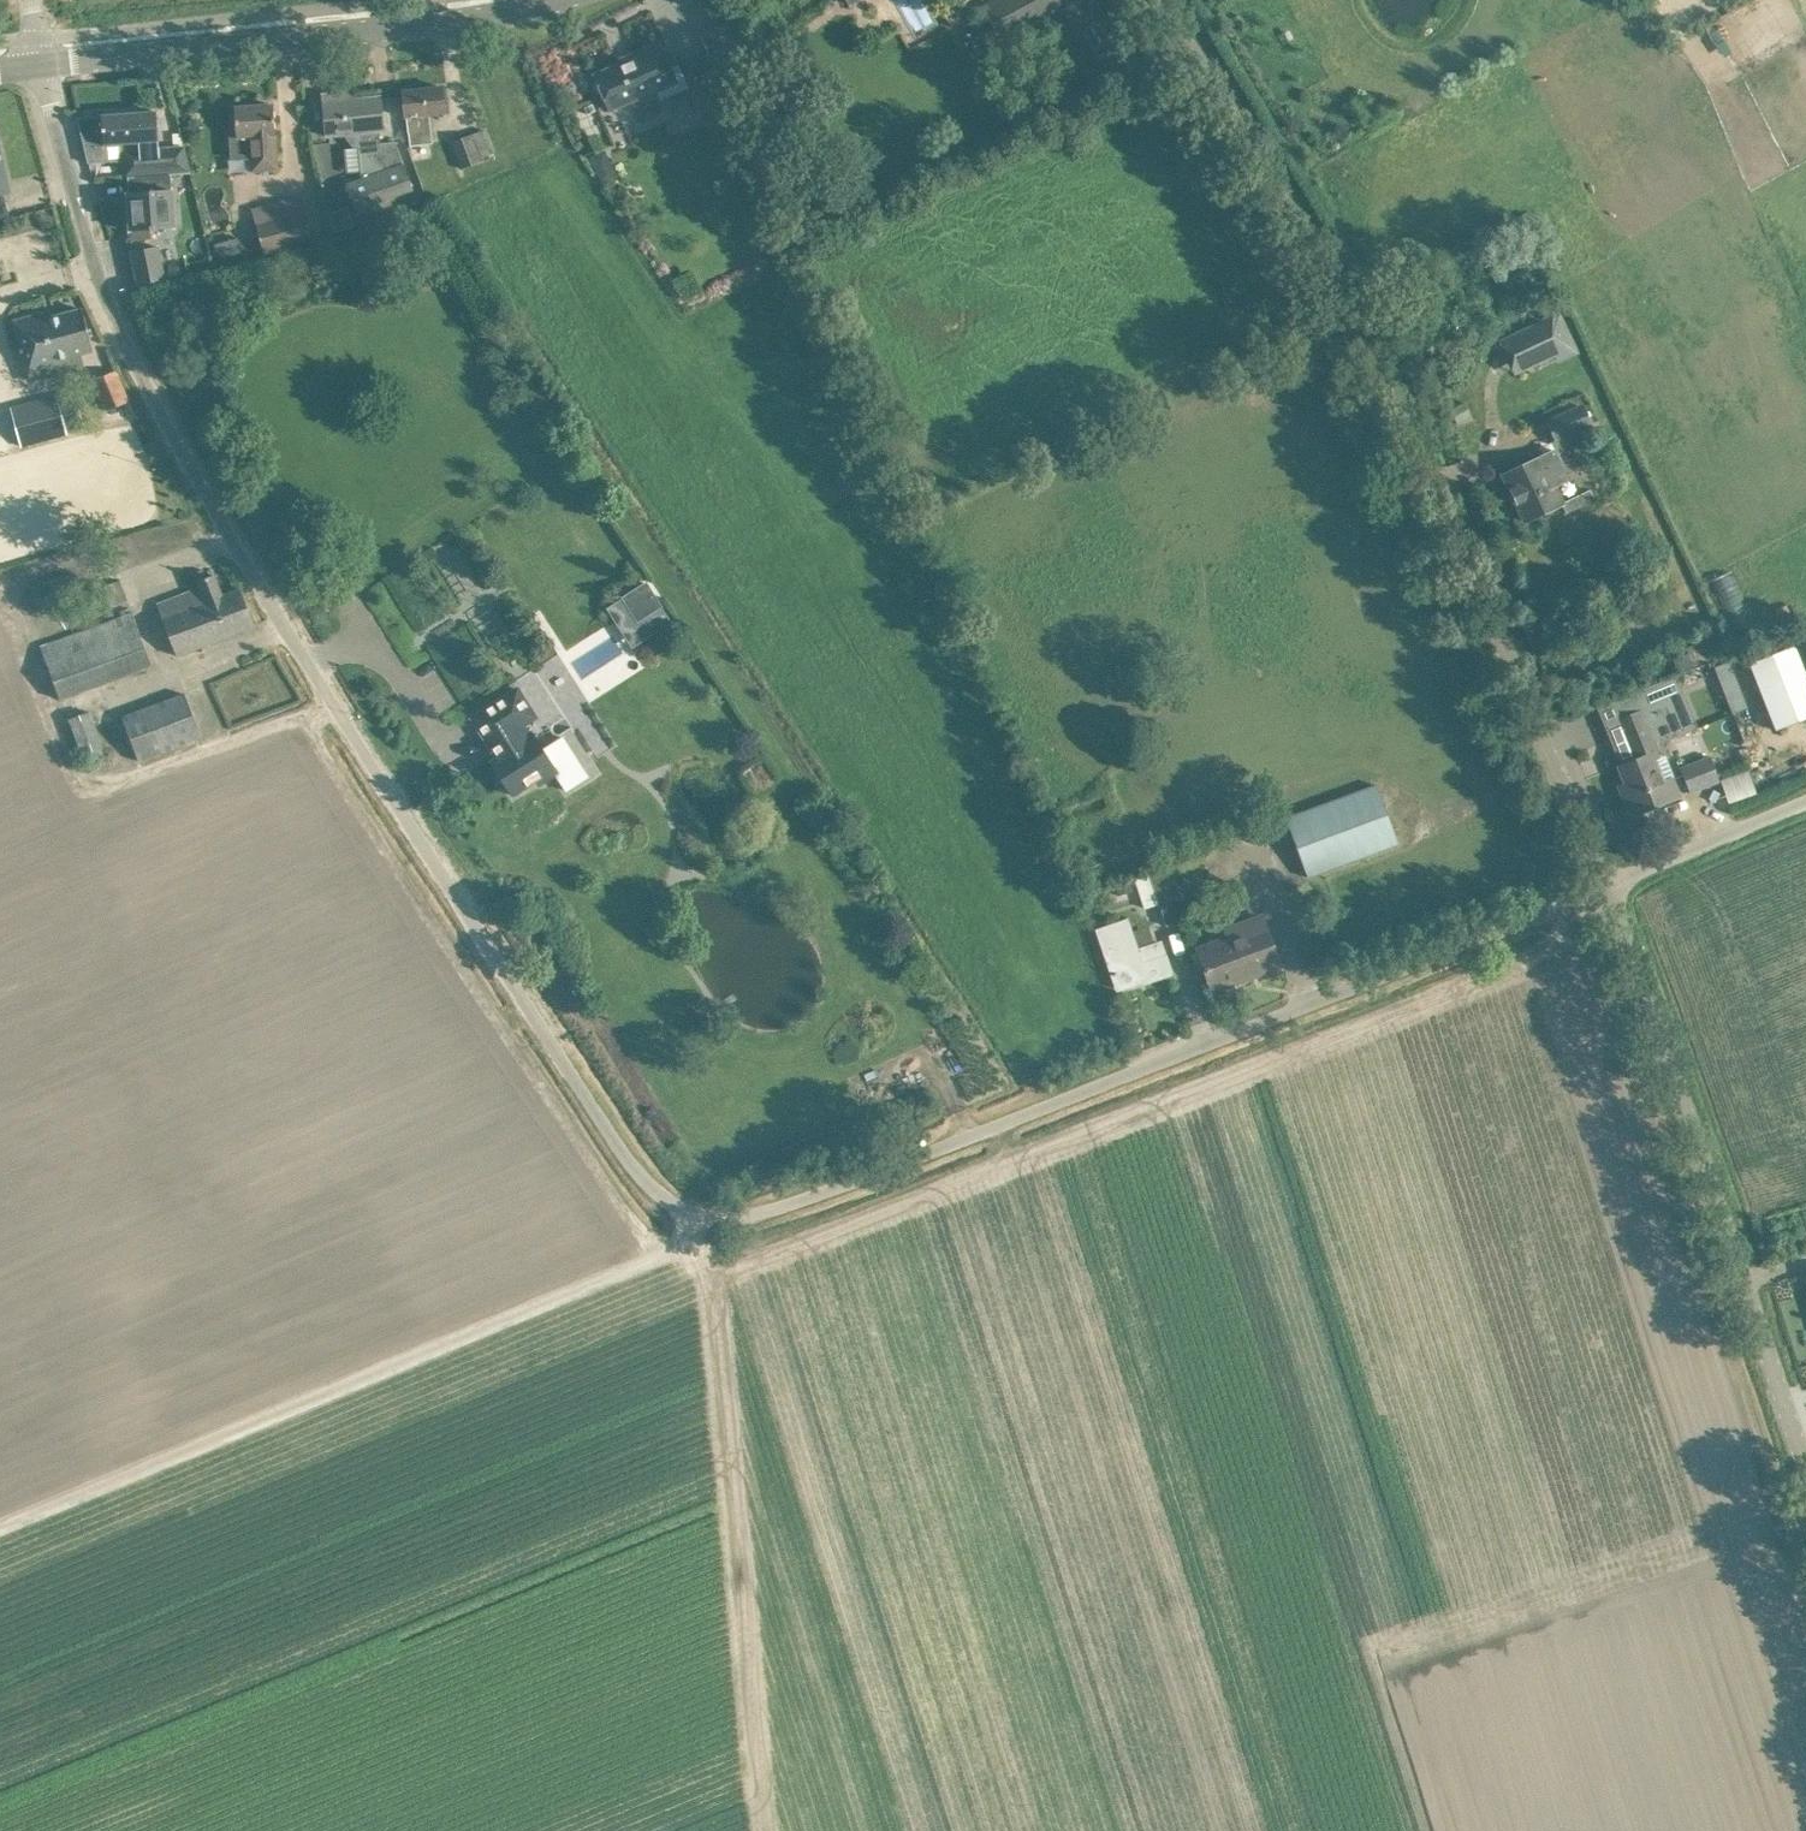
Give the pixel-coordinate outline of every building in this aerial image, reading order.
[(926,22),(946,14),(941,0),(917,0),(926,22)] [(971,22),(985,49),(998,42),(1055,12),(1065,7),(1061,0),(985,0),(978,4),(984,15),(971,22)] [(660,101),(690,89),(691,92),(710,84),(697,53),(678,61),(680,66),(671,69),(659,42),(633,54),(634,58),(595,75),(596,79),(593,83),(597,91),(602,91),(610,110),(656,90),(660,101)] [(403,91),(405,115),(409,146),(432,143),(429,114),(445,113),(442,86),(403,91)] [(354,148),(359,147),(362,179),(348,184),(356,208),(411,188),(395,141),(380,142),(379,130),(384,130),(381,96),(344,100),(343,93),(322,95),(326,136),(346,134),(346,138),(354,148)] [(235,107),(237,136),(230,136),(232,159),(251,158),(263,157),(264,169),(278,168),(274,104),(235,107)] [(128,178),(141,177),(171,174),(191,173),(184,146),(159,148),(157,112),(117,114),(117,112),(105,113),(105,115),(101,115),(103,145),(124,143),(126,178),(128,178)] [(452,141),(463,168),(495,156),(485,129),(452,141)] [(8,214),(4,194),(9,193),(0,156),(0,216),(8,214)] [(604,166),(595,170),(602,184),(617,177),(613,169),(604,166)] [(174,220),(171,174),(141,177),(128,178),(129,193),(127,193),(129,230),(150,229),(150,231),(154,230),(154,229),(167,228),(174,220)] [(348,207),(328,214),(334,231),(354,224),(348,207)] [(313,239),(306,215),(255,229),(263,255),(313,239)] [(254,228),(230,233),(233,248),(257,242),(254,228)] [(138,284),(165,279),(158,246),(131,252),(138,284)] [(17,320),(31,376),(69,367),(65,351),(91,345),(82,309),(57,316),(56,313),(45,316),(44,314),(17,320)] [(1575,343),(1562,313),(1509,336),(1522,367),(1575,343)] [(91,380),(104,412),(106,411),(128,401),(115,370),(93,379),(91,380)] [(22,447),(68,433),(56,394),(11,407),(22,447)] [(1592,423),(1583,404),(1549,420),(1558,439),(1592,423)] [(1525,464),(1503,474),(1525,521),(1547,511),(1557,506),(1562,504),(1562,503),(1562,502),(1554,485),(1567,479),(1553,450),(1536,459),(1525,464)] [(158,604),(178,656),(255,626),(240,588),(223,595),(214,574),(206,577),(203,569),(195,572),(201,587),(158,604)] [(127,600),(119,579),(90,589),(97,610),(127,600)] [(663,606),(647,581),(622,597),(638,622),(663,606)] [(40,645),(60,699),(148,666),(128,613),(132,612),(130,606),(120,610),(121,614),(40,645)] [(1776,730),(1805,718),(1805,673),(1795,646),(1750,663),(1776,730)] [(554,713),(572,706),(553,660),(536,667),(554,713)] [(1736,679),(1721,685),(1732,713),(1747,707),(1736,679)] [(518,684),(470,716),(489,746),(492,744),(493,744),(500,754),(500,756),(490,762),(495,771),(494,777),(500,787),(507,787),(512,795),(535,781),(538,786),(559,773),(572,790),(590,777),(561,738),(545,748),(531,728),(530,729),(527,725),(539,717),(518,684)] [(1603,720),(1628,708),(1620,691),(1595,703),(1603,720)] [(185,693),(162,702),(123,717),(140,761),(202,737),(185,693)] [(1619,719),(1604,726),(1620,765),(1635,759),(1664,747),(1662,742),(1680,735),(1693,730),(1698,727),(1685,695),(1679,697),(1666,702),(1643,711),(1643,710),(1642,710),(1619,719)] [(82,755),(104,746),(89,709),(68,718),(82,755)] [(1620,765),(1618,766),(1637,813),(1680,796),(1672,777),(1663,780),(1655,759),(1667,754),(1664,747),(1635,759),(1620,765)] [(1746,793),(1774,782),(1762,753),(1734,765),(1746,793)] [(1719,780),(1710,757),(1709,755),(1679,767),(1689,792),(1719,780)] [(1398,843),(1376,785),(1287,818),(1308,877),(1398,843)] [(1164,866),(1135,876),(1145,908),(1160,903),(1167,924),(1182,919),(1164,866)] [(1129,882),(1116,887),(1119,896),(1132,891),(1129,882)] [(1228,937),(1197,949),(1213,990),(1280,965),(1262,916),(1225,929),(1228,937)] [(1099,930),(1111,965),(1118,988),(1145,979),(1146,981),(1171,972),(1161,942),(1137,950),(1127,920),(1099,930)]
